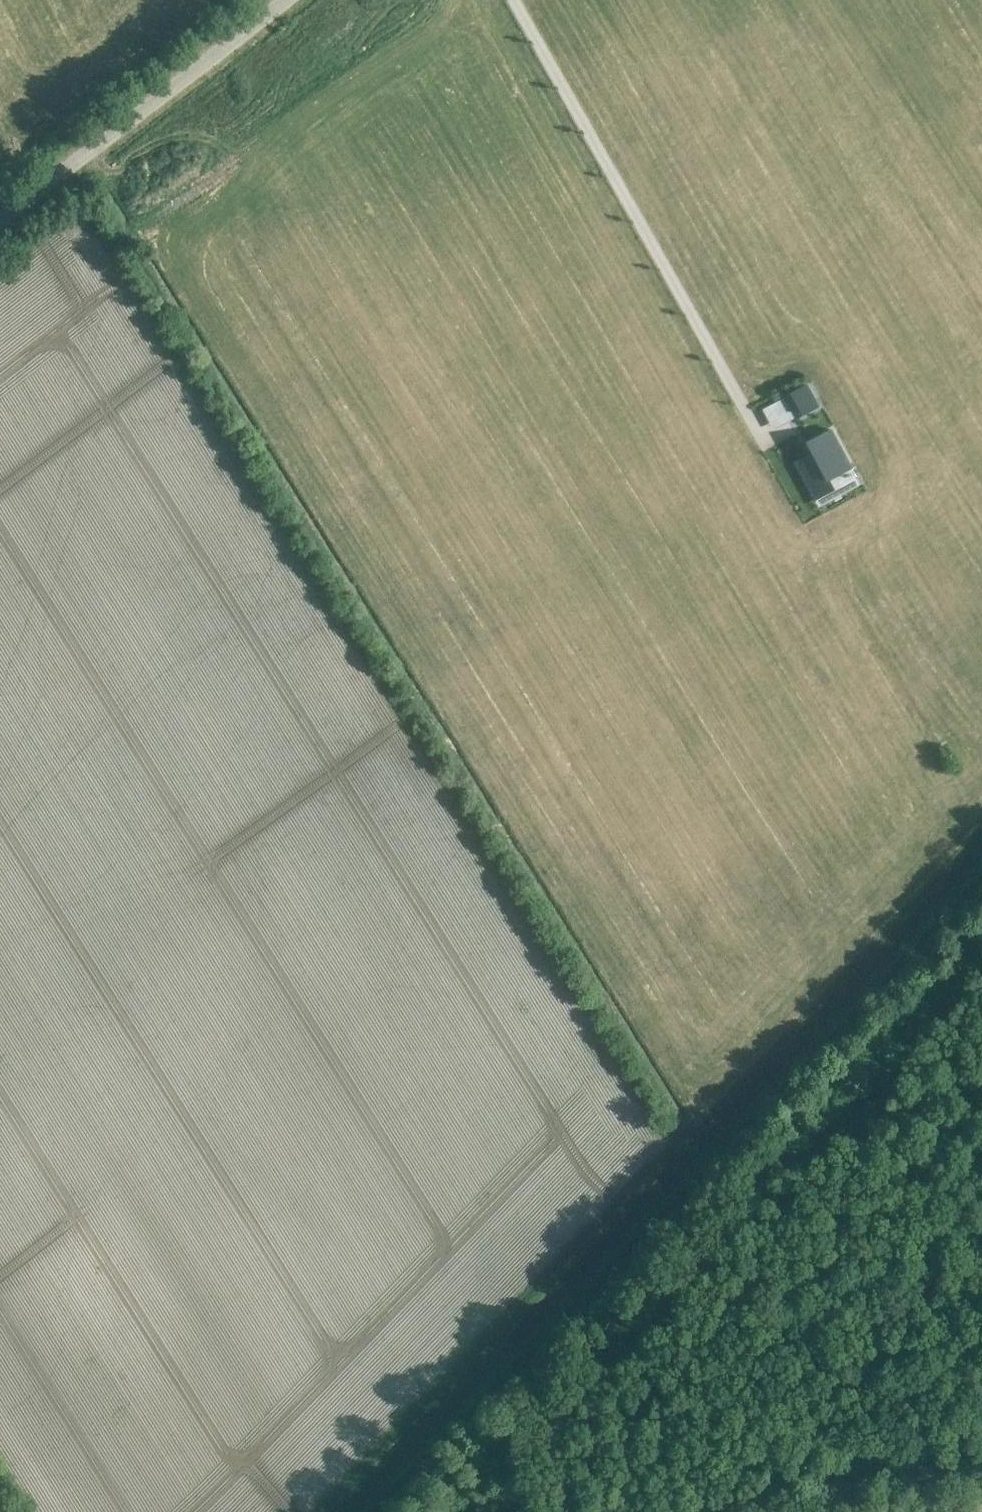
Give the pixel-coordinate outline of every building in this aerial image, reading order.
[(795,419),(819,406),(807,384),(783,397),(784,399),(795,419)] [(831,430),(808,443),(814,453),(821,467),(809,474),(822,497),(857,478),(831,430)]
